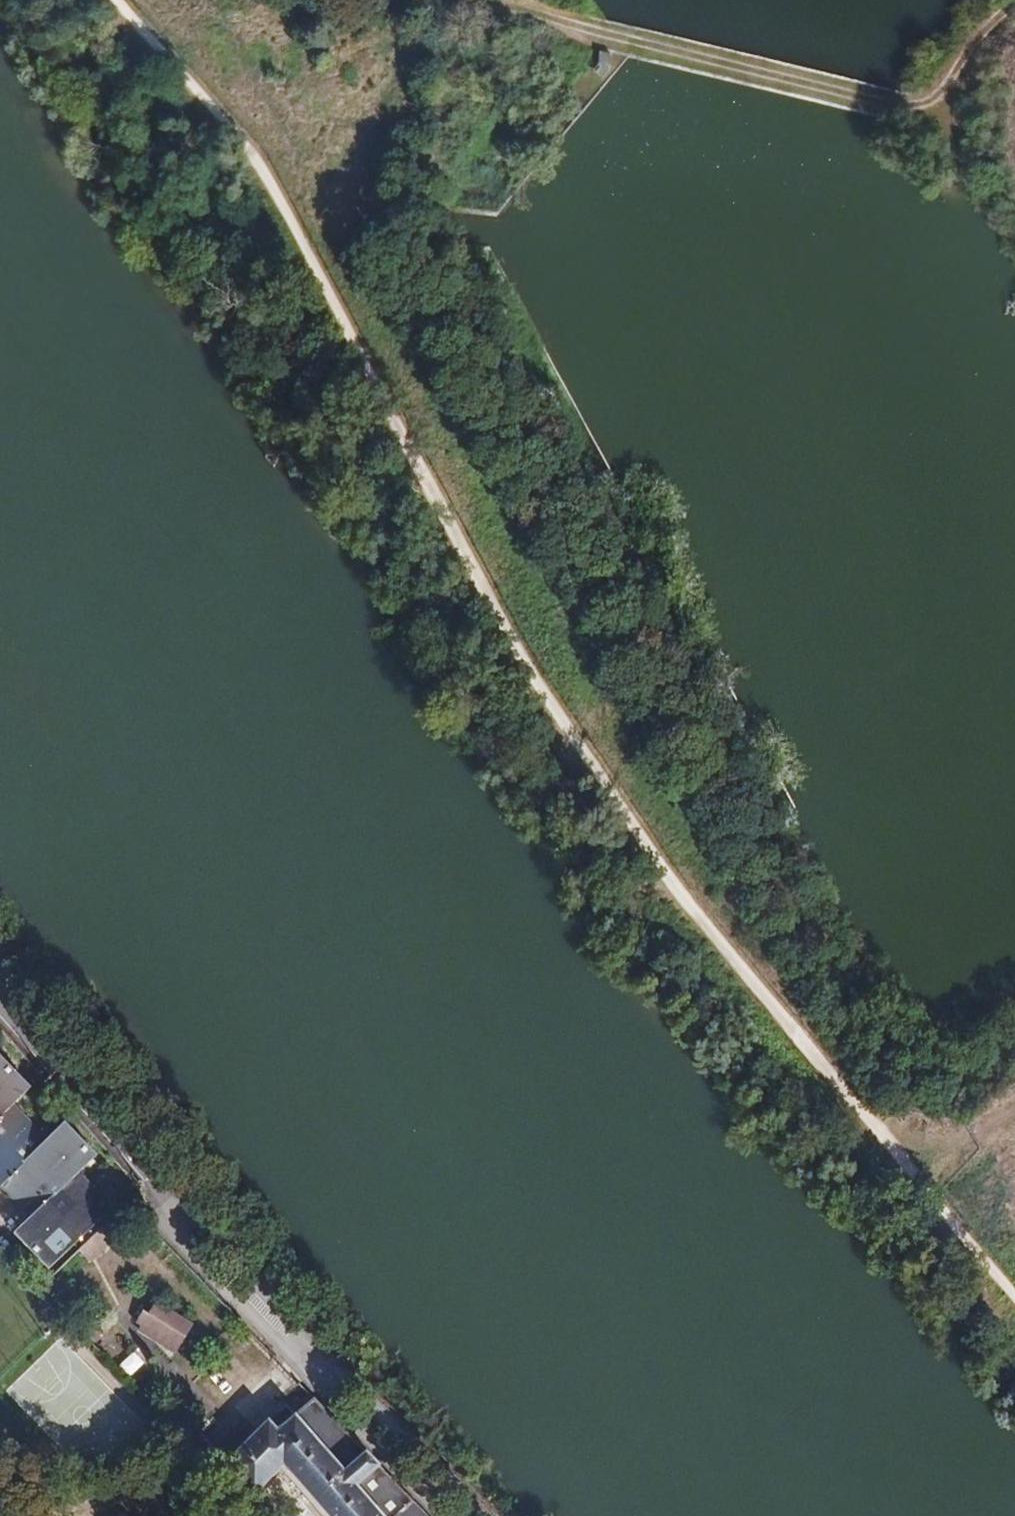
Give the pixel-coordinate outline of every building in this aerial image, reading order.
[(52,1270),(118,1207),(84,1172),(100,1156),(68,1124),(52,1139),(17,1102),(33,1087),(0,1053),(0,1189),(2,1187),(34,1220),(18,1234),(52,1270)] [(162,1303),(150,1324),(184,1344),(197,1323),(162,1303)] [(389,1469),(319,1397),(300,1413),(292,1403),(230,1460),(258,1491),(289,1462),(337,1515),(399,1515),(419,1499),(389,1469)] [(419,1499),(399,1515),(436,1515),(419,1499)]
